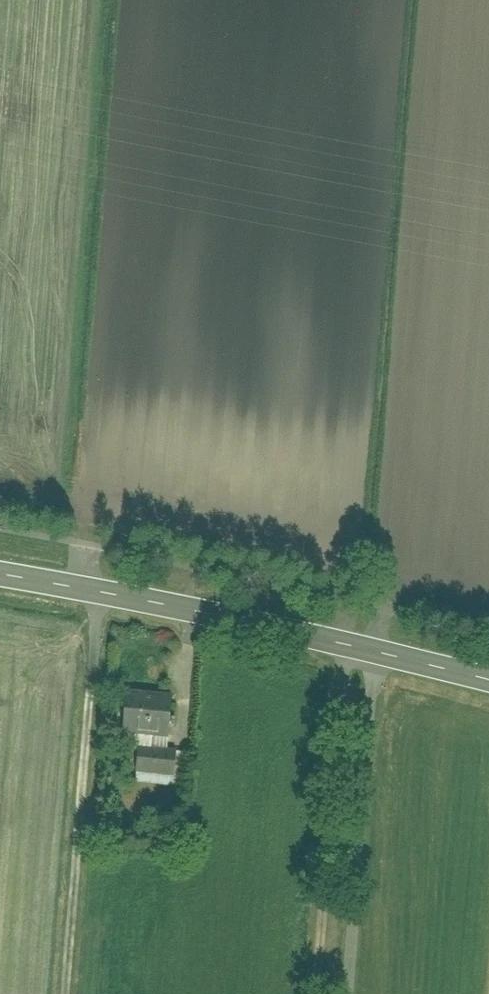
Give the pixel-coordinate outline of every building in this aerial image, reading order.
[(170,698),(126,696),(123,748),(134,749),(132,786),(169,787),(171,750),(167,750),(170,698)]
